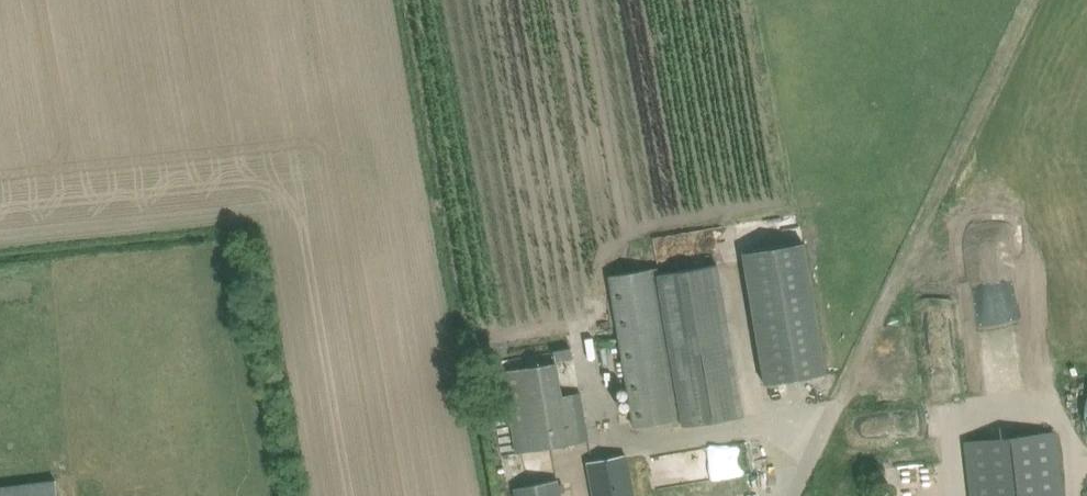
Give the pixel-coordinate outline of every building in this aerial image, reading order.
[(825,374),(803,243),(742,253),(764,384),(825,374)] [(657,267),(608,275),(634,427),(681,419),(682,425),(741,415),(729,343),(670,353),(658,273),(657,267)] [(563,395),(507,405),(515,452),(589,439),(581,391),(563,395)] [(972,495),(1061,495),(1054,432),(966,442),(972,495)] [(593,495),(633,495),(625,453),(586,461),(593,495)] [(516,495),(560,495),(556,479),(514,487),(516,495)] [(0,484),(0,495),(52,495),(51,481),(0,484)]
